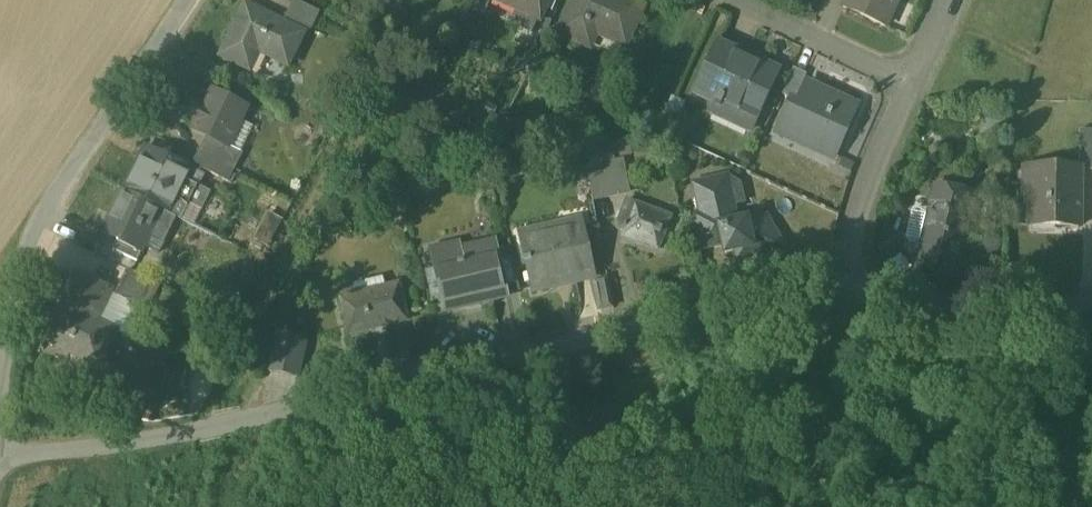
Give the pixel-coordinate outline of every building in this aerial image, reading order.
[(295,0),(294,0),(286,17),(312,30),(320,12),(295,0)] [(539,18),(547,0),(499,0),(539,18)] [(560,34),(588,46),(595,32),(624,45),(640,8),(622,0),(575,0),(560,34)] [(845,8),(883,24),(894,0),(848,0),(845,8)] [(246,5),(222,56),(248,68),(257,49),(288,65),(303,33),(246,5)] [(777,72),(744,56),(742,60),(717,49),(697,93),(718,102),(714,110),(719,112),(725,99),(739,105),(736,112),(752,120),(747,132),(749,133),(777,72)] [(793,68),(781,94),(794,100),(806,74),(793,68)] [(856,106),(808,85),(798,107),(791,104),(781,128),(816,143),(813,149),(833,158),(856,106)] [(246,108),(212,92),(203,110),(197,107),(192,119),(198,122),(194,130),(207,136),(228,146),(229,146),(246,108)] [(1079,131),(1078,170),(1079,170),(1079,171),(1091,171),(1091,131),(1079,131)] [(228,146),(207,136),(199,152),(235,170),(243,153),(229,146),(228,146)] [(192,169),(148,147),(126,192),(176,217),(181,219),(189,203),(201,209),(209,193),(197,187),(197,186),(186,180),(192,169)] [(199,152),(198,152),(193,164),(229,182),(235,170),(199,152)] [(615,161),(586,167),(591,198),(621,192),(615,161)] [(1078,170),(1025,169),(1024,190),(1031,190),(1030,227),(1079,227),(1079,171),(1079,170),(1078,170)] [(726,178),(711,182),(714,197),(698,200),(702,216),(696,217),(703,248),(724,244),(726,253),(737,251),(738,259),(752,256),(750,248),(752,247),(747,223),(746,221),(736,224),(732,203),(742,201),(738,186),(726,178)] [(972,195),(935,187),(930,211),(921,209),(917,208),(912,212),(906,237),(909,243),(922,246),(917,267),(954,275),(972,195)] [(126,192),(122,190),(104,228),(120,236),(132,242),(133,240),(144,246),(144,247),(158,253),(176,217),(126,192)] [(663,214),(632,202),(628,211),(634,213),(625,236),(661,250),(673,218),(665,215),(666,212),(664,211),(663,214)] [(286,212),(272,204),(264,219),(265,222),(275,228),(276,226),(278,227),(286,212)] [(783,248),(765,218),(764,219),(765,219),(747,223),(752,247),(750,248),(752,256),(783,249),(783,248)] [(265,222),(257,238),(267,244),(275,228),(265,222)] [(561,226),(528,234),(530,244),(524,246),(527,261),(520,263),(521,267),(526,266),(532,293),(555,288),(553,278),(570,275),(570,278),(591,273),(581,227),(562,231),(561,226)] [(132,242),(120,236),(113,250),(137,261),(144,247),(144,246),(133,240),(132,242)] [(497,250),(475,255),(477,263),(465,266),(464,263),(462,263),(458,245),(431,251),(444,308),(478,301),(479,304),(507,298),(497,250)] [(155,282),(127,268),(114,295),(142,308),(155,282)] [(111,290),(74,273),(42,339),(100,367),(118,330),(96,320),(111,290)] [(356,295),(341,298),(349,334),(406,321),(398,285),(385,288),(383,278),(353,285),(356,295)] [(292,344),(279,344),(280,371),(293,370),(292,344)]
